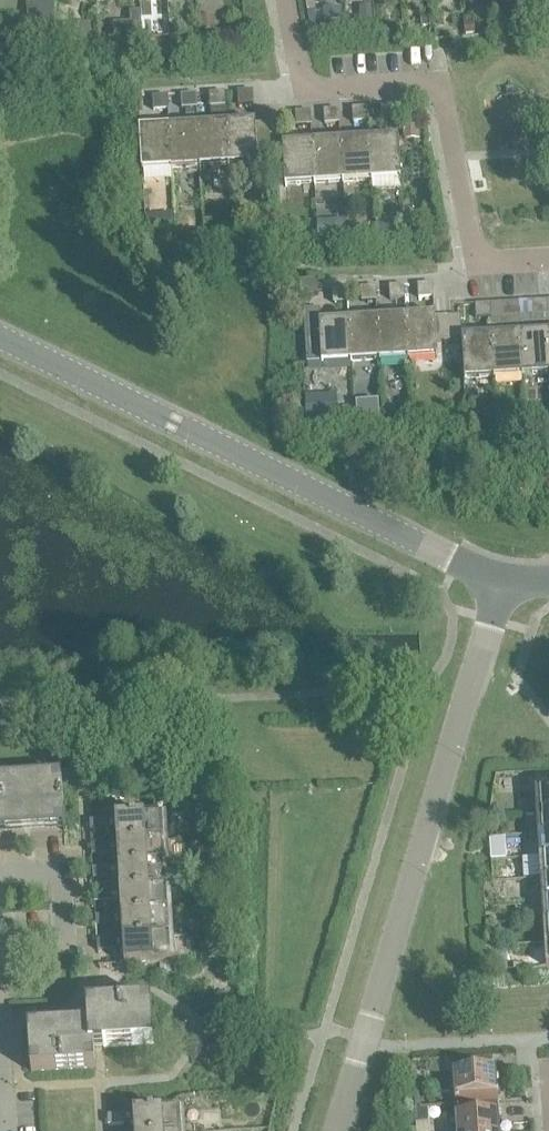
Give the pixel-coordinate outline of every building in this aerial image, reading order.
[(52,2),(26,3),(28,23),(53,21),(52,2)] [(535,2),(522,3),(523,16),(536,15),(535,2)] [(341,7),(322,8),(323,21),(341,21),(341,7)] [(140,10),(130,11),(130,22),(141,22),(140,10)] [(213,15),(198,16),(199,31),(214,30),(213,15)] [(473,16),(462,17),(463,34),(474,33),(473,16)] [(90,23),(67,24),(68,40),(91,39),(90,23)] [(392,26),(376,27),(377,43),(393,42),(392,26)] [(238,105),(253,104),(253,91),(252,91),(238,92),(238,105)] [(209,93),(210,107),(224,106),(225,106),(224,92),(223,92),(223,93),(209,93)] [(181,95),(182,108),(197,108),(196,94),(195,94),(181,95)] [(167,96),(152,97),(153,110),(168,109),(167,96)] [(224,106),(210,107),(211,116),(225,116),(224,106)] [(381,120),(396,119),(395,106),(380,107),(381,120)] [(352,109),(353,122),(368,121),(367,108),(366,108),(352,109)] [(323,110),(324,124),(339,123),(338,109),(338,110),(323,110)] [(296,126),(311,125),(310,111),(309,111),(295,112),(296,126)] [(257,149),(270,148),(268,123),(255,124),(255,123),(254,123),(254,124),(226,126),(228,166),(229,166),(229,165),(256,163),(256,165),(258,164),(257,149)] [(268,123),(270,148),(282,148),(285,187),(286,187),(286,185),(313,183),(314,185),(312,145),(284,146),(284,145),(282,145),(281,123),(268,123)] [(228,166),(226,126),(197,128),(200,168),(200,166),(228,165),(228,166)] [(418,127),(403,128),(403,141),(419,140),(418,127)] [(199,168),(200,168),(197,128),(169,129),(171,170),(172,170),(172,168),(199,166),(199,168)] [(171,170),(169,129),(141,131),(141,130),(139,130),(142,171),(143,171),(143,170),(171,168),(171,170)] [(397,140),(369,141),(371,182),(371,180),(399,178),(399,180),(400,180),(398,138),(396,138),(397,140)] [(369,141),(340,143),(342,183),(343,183),(343,182),(370,180),(370,182),(371,182),(369,141)] [(340,143),(312,145),(314,185),(314,183),(342,182),(342,183),(340,143)] [(159,214),(146,215),(146,224),(146,225),(147,230),(160,230),(159,224),(159,223),(159,214)] [(427,214),(421,219),(423,227),(431,230),(437,224),(435,216),(427,214)] [(344,220),(317,221),(318,239),(318,241),(345,240),(345,237),(344,220)] [(399,220),(376,221),(377,236),(377,239),(399,238),(399,235),(399,220)] [(193,229),(181,230),(182,246),(194,246),(193,229)] [(418,298),(433,297),(432,283),(417,285),(418,298)] [(390,300),(405,299),(404,285),(389,286),(390,300)] [(361,301),(376,300),(375,287),(360,288),(361,301)] [(332,290),(333,303),(348,302),(347,289),(332,290)] [(532,315),(547,314),(547,301),(532,302),(532,315)] [(503,303),(504,317),(519,316),(518,302),(503,303)] [(475,305),(476,318),(491,317),(490,304),(475,305)] [(436,342),(449,341),(447,316),(435,317),(435,315),(433,315),(433,317),(405,319),(408,359),(408,357),(435,356),(436,357),(437,357),(436,342)] [(447,316),(449,341),(462,341),(464,380),(466,379),(465,378),(493,376),(493,378),(494,378),(491,338),(463,339),(463,337),(462,338),(460,316),(447,316)] [(407,359),(408,359),(405,319),(377,321),(379,361),(380,361),(379,359),(407,358),(407,359)] [(379,361),(377,321),(348,322),(351,363),(351,361),(379,359),(379,361)] [(350,363),(351,363),(348,322),(320,324),(320,322),(319,322),(321,364),(323,364),(323,363),(350,361),(350,363)] [(520,336),(522,376),(522,375),(548,373),(548,349),(548,334),(520,336)] [(520,336),(491,338),(494,378),(494,376),(521,375),(522,376),(520,336)] [(336,395),(305,396),(306,419),(337,418),(336,395)] [(378,401),(355,402),(356,422),(379,420),(378,401)] [(64,824),(62,784),(0,788),(0,828),(64,824)] [(537,814),(548,813),(548,790),(535,791),(535,792),(536,792),(537,814)] [(117,843),(117,844),(168,841),(168,840),(166,840),(165,818),(167,818),(166,816),(188,815),(187,798),(153,800),(154,816),(115,819),(115,821),(117,821),(119,843),(117,843)] [(538,835),(548,835),(548,813),(537,814),(538,835)] [(89,821),(90,831),(105,830),(104,820),(89,821)] [(540,857),(548,856),(548,835),(538,835),(540,857)] [(118,867),(118,868),(169,865),(169,864),(167,864),(166,842),(168,842),(168,841),(117,844),(117,845),(119,845),(120,867),(118,867)] [(91,845),(91,855),(106,854),(106,844),(91,845)] [(541,879),(548,878),(548,856),(540,857),(541,879)] [(120,891),(120,892),(171,889),(171,888),(169,888),(168,866),(169,865),(118,868),(118,869),(120,869),(122,891),(120,891)] [(92,869),(93,879),(108,878),(107,868),(92,869)] [(542,900),(548,900),(548,878),(541,879),(542,900)] [(121,915),(121,916),(172,913),(172,912),(170,912),(169,890),(171,889),(120,892),(120,893),(122,892),(123,915),(121,915)] [(94,893),(94,903),(109,902),(109,892),(94,893)] [(123,939),(123,940),(174,937),(174,936),(172,936),(170,913),(172,913),(121,916),(123,916),(125,939),(123,939)] [(95,917),(96,927),(111,926),(110,916),(95,917)] [(174,937),(123,940),(125,940),(126,963),(124,963),(124,965),(159,963),(171,962),(175,962),(175,960),(173,960),(172,937),(174,937)] [(96,941),(97,951),(112,950),(112,940),(96,941)] [(505,945),(494,946),(495,955),(506,954),(505,945)] [(171,962),(159,963),(159,972),(171,971),(171,962)] [(144,1004),(95,1007),(87,1007),(88,1026),(35,1029),(37,1055),(37,1071),(95,1068),(94,1049),(147,1046),(144,1004)] [(516,1056),(452,1060),(452,1072),(496,1069),(515,1068),(516,1068),(516,1056)] [(453,1074),(455,1106),(498,1103),(496,1069),(452,1072),(453,1074)] [(457,1130),(499,1130),(498,1103),(455,1106),(457,1130)] [(420,1106),(412,1106),(413,1121),(429,1120),(428,1105),(420,1106)] [(107,1115),(108,1126),(136,1124),(136,1130),(184,1130),(182,1112),(184,1112),(184,1110),(173,1111),(133,1113),(133,1114),(122,1115),(107,1115)] [(413,1121),(413,1130),(430,1130),(429,1120),(413,1121)]
